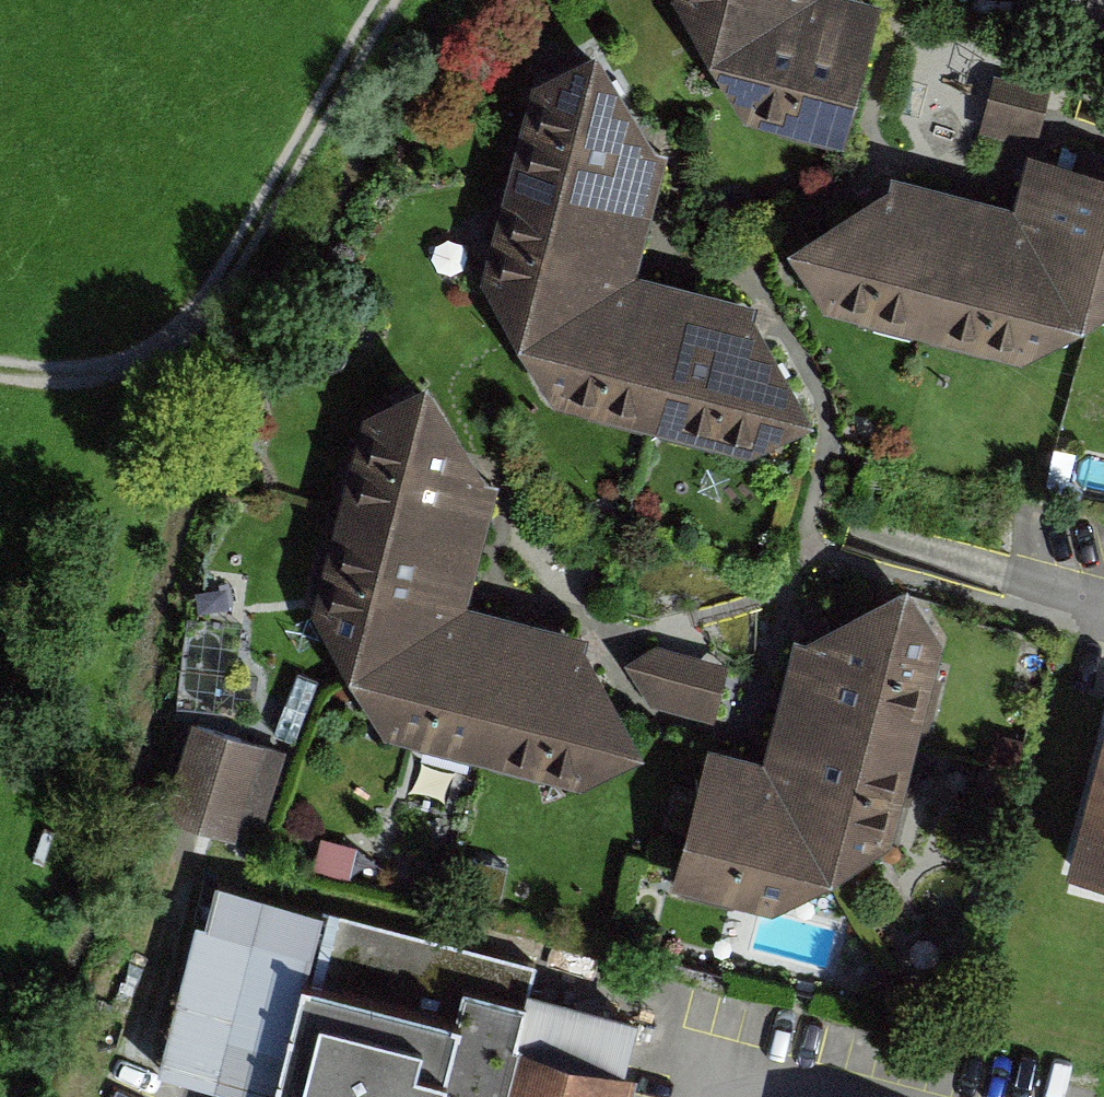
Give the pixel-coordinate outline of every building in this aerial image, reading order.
[(708,46),(792,0),(679,0),(708,46)] [(708,46),(745,112),(844,138),(881,0),(792,0),(708,46)] [(531,75),(506,174),(651,211),(668,143),(655,139),(597,34),(531,75)] [(995,72),(980,128),(1037,143),(1052,87),(995,72)] [(1012,198),(1083,315),(1103,304),(1103,164),(1027,143),(1012,198)] [(824,302),(923,328),(961,184),(892,166),(889,177),(789,234),(824,302)] [(637,264),(651,211),(506,174),(480,273),(517,331),(637,264)] [(1012,198),(961,184),(923,328),(1022,354),(1083,315),(1012,198)] [(553,396),(651,422),(690,278),(637,264),(517,331),(553,396)] [(757,295),(690,278),(651,422),(750,448),(814,406),(754,308),(757,295)] [(362,407),(336,506),(481,543),(499,475),(485,471),(427,366),(362,407)] [(467,596),(481,543),(336,506),(310,605),(348,663),(467,596)] [(917,734),(944,633),(906,581),(806,631),(795,628),(776,697),(917,734)] [(383,728),(482,753),(520,609),(467,596),(348,663),(383,728)] [(587,627),(520,609),(482,753),(580,779),(644,738),(584,640),(587,627)] [(650,703),(713,719),(728,660),(654,641),(618,659),(650,703)] [(830,870),(890,836),(917,734),(776,697),(762,752),(830,870)] [(1103,870),(1103,712),(1065,860),(1103,870)] [(286,747),(190,718),(161,812),(235,835),(241,817),(262,824),(286,747)] [(771,904),(830,870),(762,752),(708,738),(671,878),(771,904)] [(206,879),(195,925),(178,921),(141,1068),(236,1092),(235,1096),(621,1096),(628,1068),(607,1063),(619,1015),(520,990),(528,961),(206,879)]
